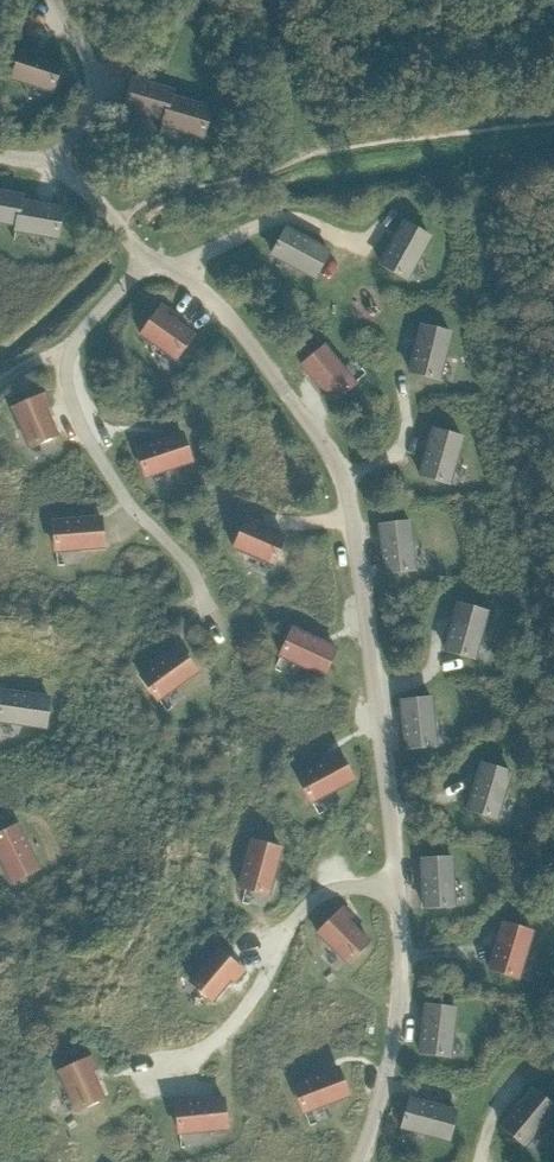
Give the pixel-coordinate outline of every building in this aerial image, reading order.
[(23,45),(12,79),(52,92),(61,63),(34,54),(36,49),(23,45)] [(133,80),(125,109),(165,121),(172,97),(173,92),(133,80)] [(165,121),(163,126),(203,138),(212,109),(172,97),(165,121)] [(18,226),(22,202),(23,196),(0,192),(0,223),(18,226)] [(18,226),(17,232),(58,239),(63,209),(22,202),(18,226)] [(404,222),(381,263),(408,278),(431,236),(404,222)] [(287,228),(272,255),(314,277),(328,251),(287,228)] [(162,305),(141,334),(175,359),(193,334),(169,317),(173,313),(162,305)] [(421,325),(410,371),(439,378),(451,332),(421,325)] [(325,346),(301,365),(332,402),(355,382),(325,346)] [(45,393),(12,408),(29,446),(57,434),(45,408),(50,406),(45,393)] [(433,428),(420,474),(450,482),(463,437),(433,428)] [(182,432),(137,447),(146,476),(191,461),(182,432)] [(248,514),(234,546),(272,564),(284,536),(258,524),(261,519),(248,514)] [(101,517),(53,520),(55,551),(103,547),(101,517)] [(410,522),(379,525),(385,572),(415,569),(410,522)] [(458,603),(445,649),(474,657),(487,612),(458,603)] [(293,628),(280,656),(323,676),(336,648),(293,628)] [(179,647),(140,675),(158,699),(196,671),(179,647)] [(0,703),(0,721),(45,726),(49,696),(2,690),(0,703)] [(430,697),(400,701),(405,748),(436,745),(430,697)] [(339,753),(297,775),(311,802),(353,780),(339,753)] [(481,763),(467,809),(496,818),(510,772),(481,763)] [(0,834),(0,857),(12,881),(39,868),(18,825),(0,834)] [(252,839),(239,885),(268,893),(281,847),(252,839)] [(452,856),(421,858),(423,905),(454,904),(452,856)] [(344,907),(318,932),(347,963),(369,941),(349,921),(353,917),(344,907)] [(503,923),(490,969),(519,977),(532,931),(503,923)] [(217,948),(190,980),(213,1000),(231,978),(236,981),(244,971),(217,948)] [(425,1004),(419,1052),(450,1055),(455,1008),(425,1004)] [(91,1057),(58,1072),(75,1110),(103,1097),(91,1071),(96,1069),(91,1057)] [(337,1067),(293,1083),(304,1112),(348,1095),(337,1067)] [(502,1125),(525,1145),(553,1110),(553,1107),(532,1089),(502,1125)] [(223,1097),(176,1102),(179,1132),(226,1128),(223,1097)] [(410,1097),(402,1127),(448,1139),(456,1110),(410,1097)]
